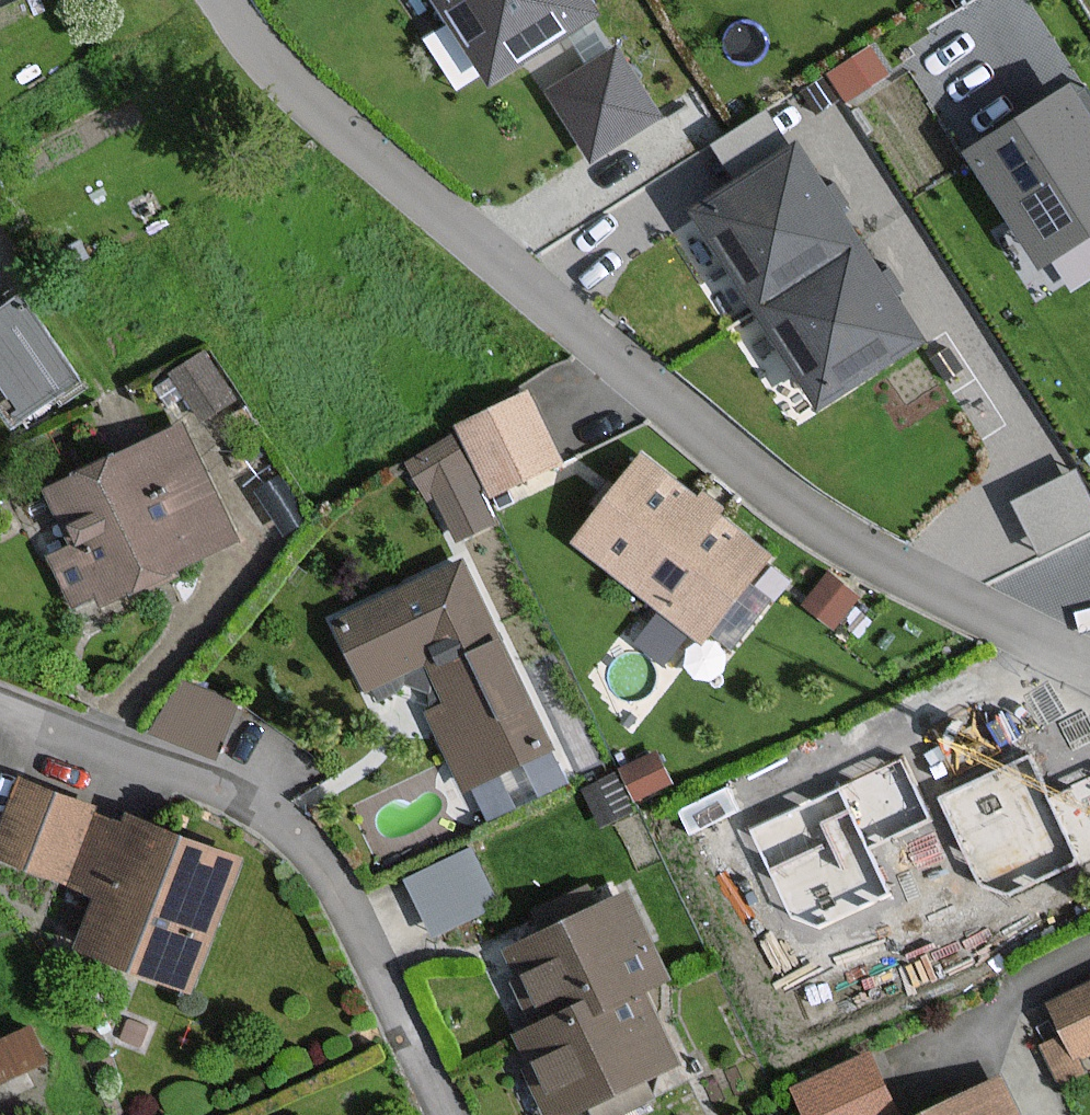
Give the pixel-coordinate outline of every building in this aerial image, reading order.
[(586,0),(443,0),(491,77),(594,12),(586,0)] [(657,116),(616,52),(551,93),(592,157),(657,116)] [(1068,89),(971,150),(1043,262),(1089,232),(1089,123),(1083,111),(1068,89)] [(821,404),(921,339),(858,242),(794,146),(695,210),(758,307),(821,404)] [(18,300),(0,312),(0,380),(25,415),(75,379),(18,300)] [(232,397),(204,355),(174,375),(202,417),(232,397)] [(556,462),(524,395),(462,425),(466,434),(494,492),(556,462)] [(234,537),(180,428),(49,492),(76,548),(53,559),(74,601),(96,590),(102,602),(164,572),(234,537)] [(435,491),(458,536),(489,520),(450,443),(411,462),(427,495),(435,491)] [(707,508),(644,458),(578,541),(700,638),(766,555),(707,508)] [(1038,546),(1089,523),(1089,488),(1077,459),(1012,488),(1038,546)] [(355,664),(367,689),(428,660),(429,663),(448,703),(428,712),(464,787),(549,747),(461,560),(334,620),(341,634),(355,664)] [(223,744),(239,688),(174,670),(158,726),(223,744)] [(985,705),(918,735),(994,897),(1089,853),(1089,765),(1026,794),(985,705)] [(125,826),(92,813),(22,784),(0,838),(0,858),(64,883),(99,897),(79,947),(184,989),(236,859),(129,817),(125,826)] [(468,851),(408,880),(434,933),(494,903),(468,851)] [(670,1062),(636,990),(662,978),(625,898),(508,953),(542,1025),(515,1038),(552,1114),(556,1114),(670,1062)] [(1051,1004),(1075,1053),(1089,1046),(1089,984),(1051,1004)] [(869,1061),(797,1094),(806,1114),(893,1114),(869,1061)] [(1000,1085),(937,1114),(1014,1114),(1000,1085)]
